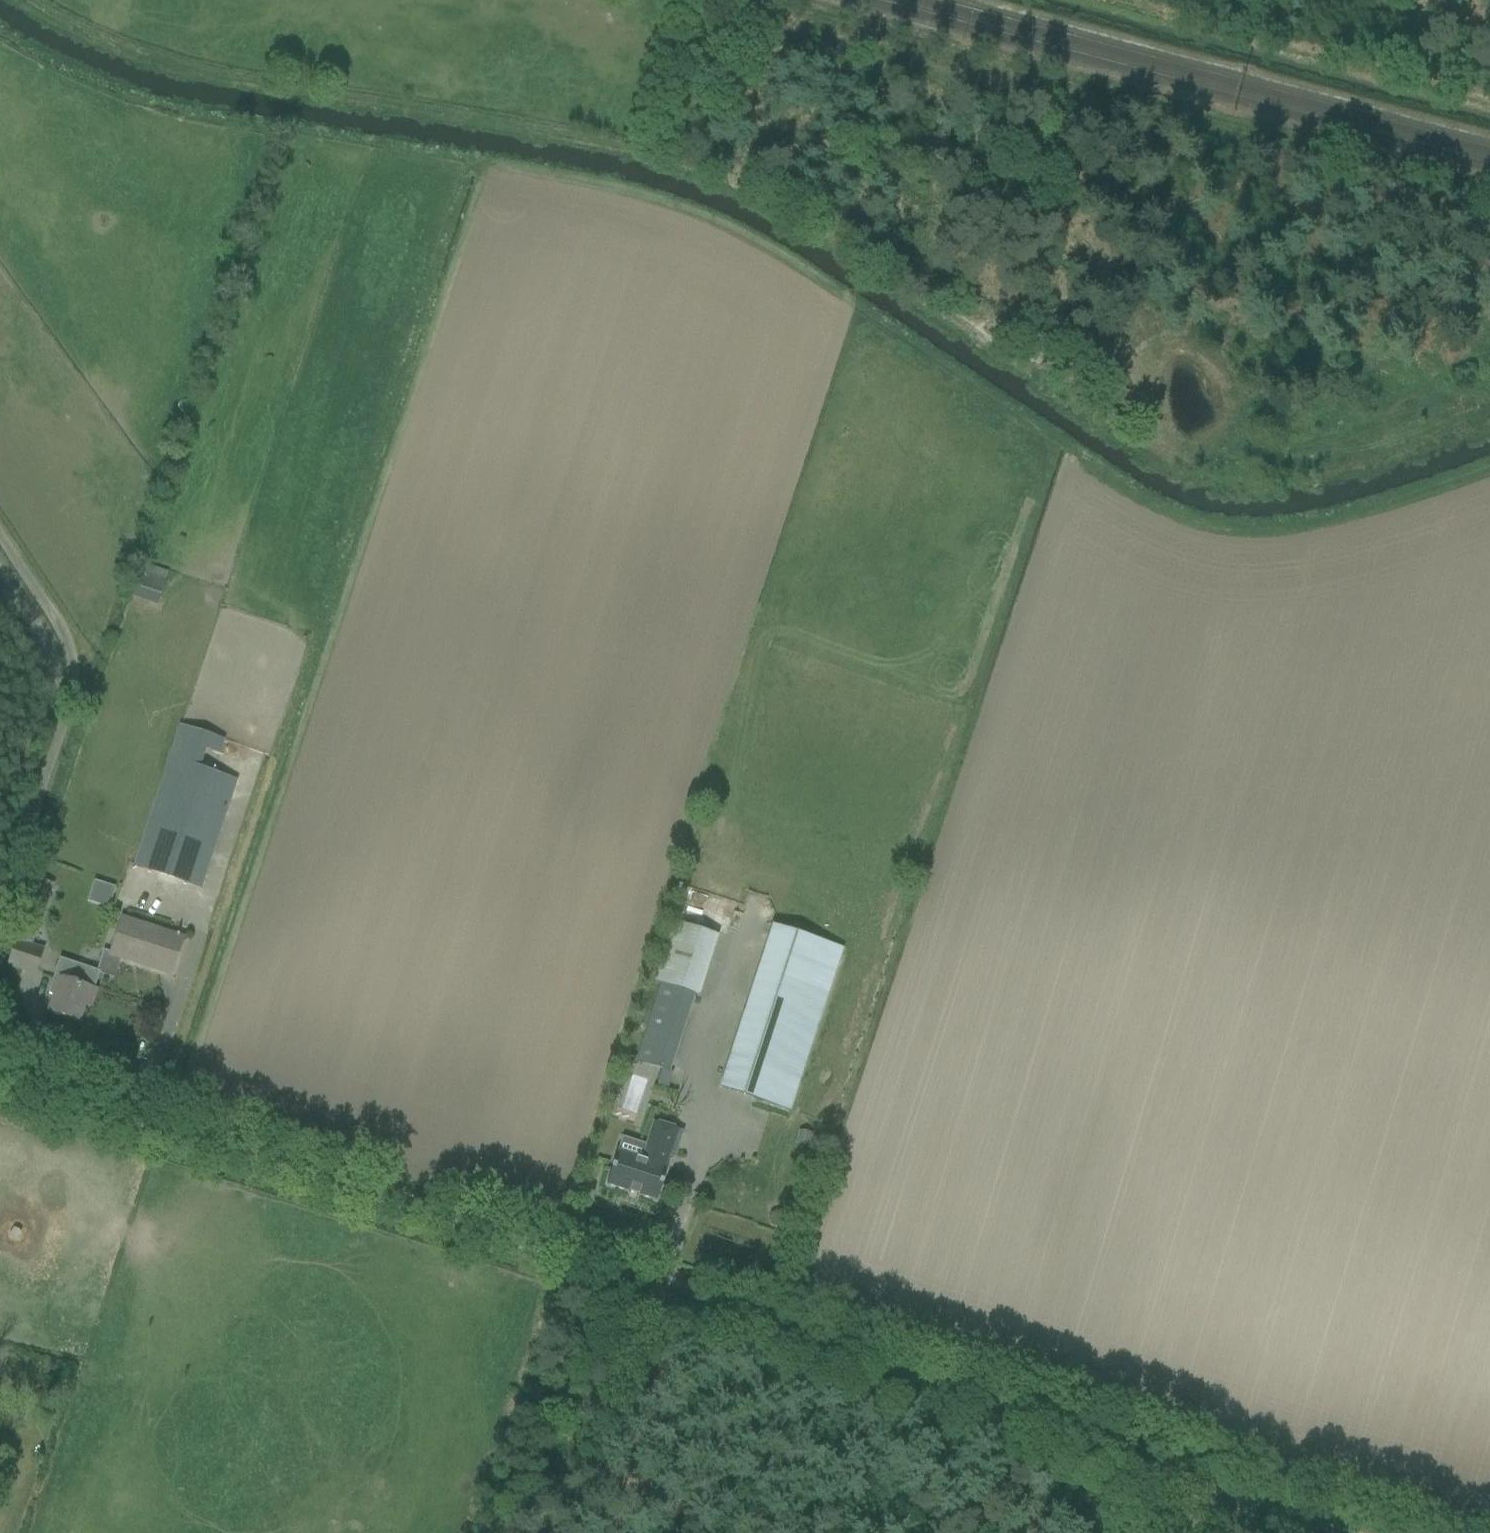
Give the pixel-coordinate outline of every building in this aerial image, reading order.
[(131,597),(159,604),(165,577),(136,571),(131,597)] [(132,867),(200,890),(236,781),(199,769),(206,748),(218,753),(223,740),(210,735),(180,725),(132,867)] [(8,966),(35,975),(44,949),(34,946),(55,884),(37,879),(8,966)] [(109,907),(115,886),(93,880),(87,901),(109,907)] [(110,953),(109,954),(117,957),(172,975),(178,956),(184,938),(121,918),(115,935),(110,953)] [(660,981),(635,1058),(665,1068),(690,991),(698,994),(717,935),(674,921),(673,921),(653,979),(658,980),(660,981)] [(771,926),(719,1088),(789,1111),(842,949),(771,926)] [(35,992),(40,978),(6,966),(1,981),(35,992)] [(53,977),(47,995),(54,997),(49,1012),(77,1021),(82,1004),(88,1006),(91,998),(93,990),(99,972),(97,971),(83,967),(77,985),(53,977)] [(656,1084),(667,1088),(672,1072),(662,1069),(656,1084)] [(612,1165),(606,1184),(655,1200),(662,1181),(666,1167),(664,1166),(668,1155),(673,1156),(681,1132),(674,1130),(654,1123),(647,1145),(642,1159),(617,1151),(612,1165)] [(798,1131),(796,1144),(810,1146),(812,1134),(798,1131)] [(770,1214),(768,1220),(771,1225),(777,1227),(782,1225),(784,1219),(781,1213),(776,1211),(770,1214)]
